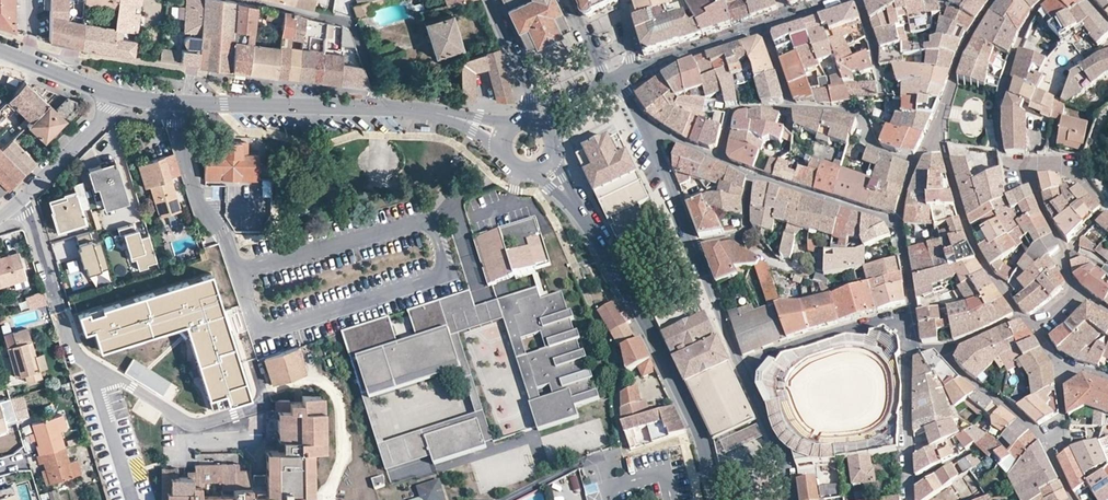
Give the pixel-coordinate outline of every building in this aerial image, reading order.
[(17,31),(16,0),(0,0),(0,24),(17,31)] [(48,39),(64,43),(80,47),(82,23),(66,18),(66,0),(43,0),(43,8),(49,8),(48,39)] [(113,28),(137,32),(141,0),(116,0),(116,6),(113,26),(113,28)] [(203,0),(184,0),(182,31),(188,31),(188,35),(187,35),(186,35),(185,35),(185,36),(184,36),(183,37),(183,38),(182,39),(182,41),(182,42),(182,43),(183,44),(183,45),(184,46),(185,47),(186,47),(186,48),(187,48),(200,48),(201,32),(203,0)] [(228,0),(203,0),(201,32),(200,48),(199,66),(214,68),(230,70),(230,69),(234,2),(228,0)] [(506,10),(526,0),(501,0),(506,10)] [(523,47),(532,43),(534,46),(559,34),(557,30),(566,26),(560,13),(553,0),(526,0),(506,10),(523,47)] [(585,14),(589,16),(594,13),(588,1),(590,0),(578,0),(585,14)] [(594,13),(618,3),(617,0),(590,0),(588,1),(594,13)] [(645,54),(680,43),(680,41),(688,22),(692,26),(696,23),(690,12),(673,17),(671,9),(670,9),(668,4),(667,0),(634,0),(639,18),(637,19),(636,20),(635,20),(635,21),(635,22),(645,54)] [(673,17),(690,12),(684,1),(683,0),(680,0),(668,4),(670,9),(671,9),(673,17)] [(703,35),(718,30),(733,25),(728,10),(725,0),(686,0),(684,1),(690,12),(696,23),(703,35)] [(733,25),(740,23),(752,19),(752,18),(748,4),(747,0),(725,0),(728,10),(733,25)] [(752,18),(756,16),(777,8),(774,0),(762,0),(755,2),(748,4),(752,18)] [(875,33),(891,30),(904,28),(905,36),(911,35),(904,0),(880,0),(867,4),(866,5),(866,6),(866,7),(871,23),(875,33)] [(911,35),(913,34),(930,31),(931,24),(932,16),(926,16),(922,4),(921,0),(904,0),(911,35)] [(940,14),(938,5),(938,4),(938,3),(937,0),(921,0),(922,4),(926,16),(932,16),(940,14)] [(963,10),(969,2),(973,3),(973,0),(937,0),(938,3),(938,4),(938,5),(946,6),(949,6),(963,10)] [(985,9),(991,0),(973,0),(973,3),(985,9)] [(991,14),(1005,23),(996,45),(994,49),(995,49),(1009,56),(1019,34),(1008,19),(1013,8),(1004,0),(1001,0),(996,8),(991,14)] [(1019,34),(1020,31),(1032,12),(1019,0),(1004,0),(1013,8),(1008,19),(1019,34)] [(1032,12),(1042,3),(1039,0),(1019,0),(1032,12)] [(1054,26),(1086,5),(1081,0),(1055,0),(1042,11),(1054,26)] [(1096,4),(1097,5),(1106,15),(1107,14),(1107,0),(1093,0),(1096,4)] [(352,7),(356,17),(371,12),(367,1),(353,5),(352,7)] [(234,2),(230,69),(247,72),(251,41),(255,7),(234,2)] [(966,16),(976,22),(981,15),(985,9),(973,3),(969,2),(963,10),(961,14),(966,16)] [(1098,47),(1107,38),(1107,30),(1105,26),(1086,5),(1054,26),(1049,30),(1059,40),(1081,26),(1097,46),(1098,47)] [(966,33),(967,34),(976,22),(966,16),(961,14),(963,10),(949,6),(946,6),(946,9),(949,10),(944,22),(953,27),(966,32),(966,33)] [(267,9),(266,18),(281,21),(282,13),(267,9)] [(854,9),(819,20),(822,30),(827,41),(840,36),(844,42),(859,31),(858,30),(859,29),(860,27),(860,26),(860,25),(855,10),(855,9),(854,9)] [(278,45),(274,75),(279,76),(286,76),(294,15),(282,13),(281,21),(278,45)] [(978,37),(996,45),(1005,23),(991,14),(981,32),(978,37)] [(294,15),(286,76),(291,77),(296,78),(304,18),(294,15)] [(421,23),(432,57),(459,49),(448,15),(421,23)] [(304,18),(296,78),(307,79),(319,81),(322,51),(324,22),(304,18)] [(804,25),(807,35),(822,30),(819,20),(808,24),(804,25)] [(940,39),(961,44),(963,39),(966,33),(966,32),(953,27),(944,22),(942,21),(941,25),(938,39),(940,39)] [(680,41),(680,43),(688,40),(703,35),(696,23),(692,26),(688,22),(680,41)] [(82,23),(80,47),(126,54),(132,49),(133,40),(112,37),(113,28),(113,26),(82,23)] [(930,31),(931,40),(938,39),(941,25),(931,24),(930,31)] [(341,25),(340,41),(352,42),(348,30),(341,25)] [(787,31),(791,40),(807,35),(804,25),(793,29),(787,31)] [(879,44),(881,48),(899,45),(897,38),(905,36),(904,28),(891,30),(875,33),(879,44)] [(813,52),(818,64),(819,64),(834,59),(827,41),(822,30),(807,35),(811,45),(812,50),(813,52)] [(773,39),(775,47),(791,40),(787,31),(780,34),(774,35),(773,39)] [(866,42),(859,31),(844,42),(840,36),(827,41),(834,59),(837,67),(870,53),(868,46),(868,44),(867,43),(866,42)] [(779,58),(781,62),(797,56),(812,50),(811,45),(807,35),(791,40),(775,47),(776,48),(779,58)] [(977,39),(976,40),(991,47),(994,49),(996,45),(978,37),(977,39)] [(943,54),(955,57),(958,51),(961,44),(940,39),(938,39),(931,40),(932,47),(913,47),(914,54),(921,54),(921,55),(943,54)] [(1073,46),(1079,55),(1080,54),(1091,49),(1083,39),(1073,46)] [(752,69),(755,81),(774,76),(761,42),(758,40),(746,44),(740,46),(743,52),(745,51),(750,63),(752,69)] [(970,51),(966,57),(989,66),(996,69),(997,69),(1002,61),(992,56),(992,55),(988,53),(991,47),(976,40),(970,51)] [(251,41),(247,72),(257,73),(274,75),(278,45),(251,41)] [(1058,49),(1081,71),(1087,67),(1086,63),(1080,54),(1079,55),(1073,46),(1070,42),(1065,46),(1063,43),(1059,46),(1057,48),(1058,49)] [(921,69),(950,73),(951,68),(955,57),(943,54),(921,55),(921,54),(914,54),(903,55),(903,48),(902,45),(899,45),(881,48),(880,67),(882,67),(893,66),(903,65),(903,66),(920,69),(921,69)] [(730,49),(738,65),(739,64),(745,61),(747,64),(750,63),(745,51),(743,52),(740,46),(739,46),(730,49)] [(177,49),(162,48),(161,60),(176,62),(177,49)] [(480,68),(483,80),(489,79),(487,73),(503,69),(501,66),(498,54),(497,48),(483,52),(486,66),(480,68)] [(728,69),(732,77),(733,77),(743,73),(743,72),(742,70),(745,68),(743,65),(740,66),(739,64),(738,65),(730,49),(722,52),(728,69)] [(1055,100),(1061,104),(1066,92),(1069,86),(1071,77),(1081,71),(1058,49),(1048,60),(1047,61),(1044,68),(1039,76),(1045,79),(1039,92),(1038,92),(1055,100)] [(786,77),(795,103),(813,104),(832,106),(829,91),(826,83),(819,85),(821,93),(811,94),(805,77),(809,76),(808,72),(820,67),(819,64),(818,64),(813,52),(812,50),(797,56),(781,62),(786,77)] [(322,51),(319,81),(327,82),(339,83),(339,71),(340,53),(322,51)] [(1036,57),(1020,51),(1018,55),(1023,56),(1021,63),(1019,68),(1034,75),(1034,74),(1039,76),(1044,68),(1034,63),(1036,57)] [(459,59),(459,97),(473,98),(473,70),(480,68),(486,66),(483,52),(459,59)] [(710,62),(716,74),(728,69),(722,52),(719,53),(706,57),(709,63),(710,62)] [(841,77),(843,83),(854,83),(851,75),(859,72),(860,74),(872,70),(870,53),(837,67),(841,77)] [(1065,106),(1106,76),(1107,76),(1107,56),(1098,59),(1087,67),(1081,71),(1071,77),(1069,86),(1066,92),(1061,104),(1065,106)] [(700,75),(701,81),(716,75),(716,74),(710,62),(709,63),(706,57),(695,61),(694,61),(700,75)] [(961,71),(959,79),(986,87),(986,86),(997,89),(1004,71),(997,69),(996,69),(993,80),(986,78),(989,66),(966,57),(961,71)] [(1044,68),(1047,61),(1036,57),(1034,63),(1044,68)] [(685,95),(685,101),(699,100),(706,101),(706,100),(701,81),(700,75),(694,61),(683,66),(679,67),(683,83),(685,95)] [(921,90),(943,92),(950,73),(921,69),(920,69),(903,66),(903,65),(893,66),(897,80),(898,85),(901,85),(917,82),(922,83),(921,90)] [(676,99),(680,102),(685,101),(685,95),(683,83),(679,67),(670,73),(662,78),(668,87),(676,99)] [(1029,87),(1034,75),(1019,68),(1017,75),(1013,73),(1012,80),(1015,81),(1028,88),(1029,87)] [(489,79),(493,99),(511,100),(503,69),(487,73),(489,79)] [(725,105),(736,105),(733,77),(732,77),(728,69),(716,74),(716,75),(701,81),(706,100),(715,96),(718,102),(725,102),(725,105)] [(339,71),(339,83),(352,85),(368,87),(363,73),(339,71)] [(6,82),(14,85),(18,78),(9,74),(6,82)] [(1034,75),(1029,87),(1039,92),(1045,79),(1039,76),(1034,74),(1034,75)] [(755,81),(761,104),(780,103),(781,102),(782,101),(782,100),(782,99),(780,93),(775,75),(774,76),(755,81)] [(829,91),(832,106),(839,105),(851,103),(843,83),(841,77),(831,80),(832,90),(829,91)] [(701,111),(711,113),(712,102),(706,101),(699,100),(685,101),(680,102),(676,99),(668,87),(662,78),(654,83),(664,96),(668,98),(676,107),(677,108),(701,111)] [(15,105),(29,119),(47,102),(32,88),(24,81),(23,80),(7,98),(15,105)] [(1041,116),(1050,120),(1050,119),(1055,100),(1038,92),(1039,92),(1029,87),(1028,88),(1015,81),(1010,96),(1010,97),(1025,102),(1031,105),(1043,109),(1041,114),(1041,116)] [(919,102),(938,103),(940,97),(943,92),(921,90),(922,83),(917,82),(901,85),(901,101),(902,101),(919,102)] [(692,119),(699,121),(700,120),(701,111),(677,108),(676,107),(668,98),(664,96),(654,83),(647,88),(659,105),(664,101),(670,108),(672,111),(675,112),(680,114),(685,115),(692,119)] [(640,103),(647,114),(659,105),(647,88),(635,96),(640,103)] [(1107,105),(1107,90),(1090,97),(1107,105)] [(1024,102),(1010,97),(1010,96),(1008,95),(1002,111),(1002,132),(1005,155),(1024,154),(1026,154),(1027,132),(1027,131),(1019,131),(1019,117),(1021,111),(1024,102)] [(15,105),(7,98),(6,99),(0,105),(0,121),(15,105)] [(26,123),(42,139),(74,109),(74,101),(70,99),(66,98),(54,108),(47,102),(29,119),(26,123)] [(1057,144),(1082,149),(1087,123),(1062,118),(1065,106),(1061,104),(1055,100),(1050,119),(1061,121),(1057,144)] [(651,116),(655,120),(670,108),(664,101),(659,105),(647,114),(651,116)] [(903,131),(923,136),(926,129),(932,117),(917,116),(919,102),(902,101),(901,101),(894,101),(894,115),(896,115),(891,128),(902,133),(903,131)] [(917,116),(932,117),(934,112),(938,103),(919,102),(917,116)] [(1031,105),(1029,110),(1041,114),(1043,109),(1031,105)] [(660,123),(665,127),(671,121),(675,112),(672,111),(670,108),(655,120),(660,123)] [(674,132),(683,138),(692,119),(685,115),(680,114),(675,112),(671,121),(665,127),(674,132)] [(749,114),(748,125),(752,125),(775,128),(779,116),(768,113),(767,113),(760,112),(749,114)] [(1088,112),(1086,121),(1094,123),(1097,115),(1088,112)] [(710,125),(722,129),(725,115),(713,113),(710,125)] [(846,146),(847,146),(849,139),(852,138),(856,122),(838,118),(793,113),(795,127),(819,137),(832,141),(846,146)] [(731,142),(760,154),(764,144),(771,140),(780,144),(782,138),(786,141),(785,144),(791,147),(792,136),(784,130),(775,128),(752,125),(748,125),(749,114),(743,115),(741,115),(740,115),(739,116),(738,117),(737,118),(736,119),(735,120),(731,142)] [(683,138),(690,142),(699,121),(692,119),(683,138)] [(690,142),(698,146),(699,144),(707,124),(700,120),(699,121),(690,142)] [(707,148),(710,149),(717,147),(722,129),(710,125),(707,124),(699,144),(707,148)] [(896,153),(913,155),(917,147),(923,136),(903,131),(902,133),(891,128),(886,126),(880,144),(882,147),(896,153)] [(577,156),(595,195),(638,175),(619,136),(610,140),(609,137),(584,149),(585,152),(577,156)] [(22,172),(33,161),(10,138),(0,148),(0,149),(22,172)] [(204,153),(204,176),(256,178),(257,154),(245,154),(245,141),(217,140),(217,153),(204,153)] [(732,162),(753,170),(760,154),(731,142),(728,157),(728,158),(729,159),(729,160),(731,161),(732,162)] [(163,155),(173,152),(171,146),(161,149),(163,155)] [(677,146),(672,158),(669,157),(675,172),(692,178),(697,179),(700,171),(702,169),(706,159),(695,155),(690,152),(677,146)] [(5,189),(12,183),(22,172),(0,149),(0,192),(5,189)] [(863,162),(876,168),(881,157),(868,149),(868,150),(863,162)] [(137,163),(144,186),(150,184),(162,224),(172,220),(170,211),(179,208),(169,176),(180,173),(173,152),(163,155),(143,161),(137,163)] [(911,190),(910,195),(927,197),(927,196),(929,196),(930,193),(931,177),(947,177),(941,155),(930,157),(925,157),(922,164),(919,169),(918,173),(916,178),(913,186),(911,190)] [(873,183),(902,190),(906,176),(909,165),(894,161),(881,157),(876,168),(872,182),(873,183)] [(799,186),(815,191),(819,173),(823,164),(807,158),(805,163),(811,166),(808,172),(799,169),(779,162),(773,177),(799,186)] [(700,171),(697,179),(700,180),(710,183),(711,180),(709,179),(717,164),(710,161),(706,159),(702,169),(700,171)] [(764,174),(773,177),(779,162),(771,160),(764,174)] [(965,207),(968,218),(981,211),(978,197),(977,197),(972,183),(973,182),(970,173),(966,160),(952,160),(955,174),(958,184),(962,196),(962,197),(965,207)] [(88,168),(93,186),(98,185),(104,207),(125,201),(113,161),(88,168)] [(711,180),(710,183),(720,186),(721,184),(725,185),(730,170),(722,166),(717,164),(709,179),(711,180)] [(823,194),(834,197),(838,180),(841,171),(840,171),(823,164),(819,173),(815,191),(823,194)] [(978,197),(981,211),(990,206),(1006,198),(1004,187),(1000,169),(979,180),(973,182),(972,183),(977,197),(978,197)] [(720,186),(718,196),(726,197),(728,198),(742,200),(747,179),(732,171),(731,170),(730,170),(725,185),(721,184),(720,186)] [(834,197),(867,208),(871,194),(868,193),(873,183),(872,182),(841,171),(838,180),(834,197)] [(970,173),(973,182),(979,180),(975,171),(970,173)] [(675,172),(680,185),(683,184),(690,183),(692,178),(675,172)] [(648,238),(664,230),(638,175),(595,195),(607,219),(625,211),(630,221),(638,217),(648,238)] [(931,177),(930,193),(950,191),(948,185),(947,177),(931,177)] [(1041,184),(1043,194),(1062,189),(1060,177),(1039,177),(1041,184)] [(867,208),(894,215),(898,204),(902,190),(873,183),(868,193),(871,194),(867,208)] [(104,207),(98,185),(93,186),(100,208),(104,207)] [(753,200),(752,208),(766,210),(770,188),(766,186),(755,185),(753,200)] [(1063,199),(1072,210),(1080,203),(1089,196),(1084,192),(1078,185),(1070,192),(1067,186),(1062,189),(1063,199)] [(990,206),(998,219),(1012,211),(1019,207),(1018,206),(1033,198),(1031,193),(1029,187),(1019,191),(1012,195),(1006,198),(990,206)] [(770,188),(766,210),(775,211),(777,205),(781,191),(774,189),(770,188)] [(1045,201),(1047,210),(1063,199),(1062,189),(1043,194),(1045,201)] [(50,209),(57,229),(83,222),(74,190),(62,194),(63,197),(52,200),(51,201),(51,203),(53,209),(50,209)] [(781,191),(777,205),(789,209),(799,212),(802,198),(790,194),(781,191)] [(935,225),(935,226),(959,219),(956,213),(955,209),(954,206),(953,204),(953,203),(950,191),(930,193),(929,196),(927,196),(927,197),(928,210),(931,209),(935,225)] [(906,220),(906,225),(919,225),(935,225),(931,209),(928,210),(927,197),(910,195),(909,200),(908,207),(907,213),(906,220)] [(693,221),(699,237),(723,232),(714,214),(737,216),(742,216),(742,200),(728,198),(726,197),(718,196),(712,196),(710,196),(708,196),(706,197),(687,205),(689,211),(693,221)] [(1080,203),(1092,215),(1095,212),(1100,207),(1089,196),(1080,203)] [(784,241),(780,257),(790,259),(797,229),(809,231),(808,251),(812,253),(816,254),(818,251),(819,246),(819,243),(819,241),(820,239),(820,234),(822,224),(822,221),(823,219),(825,205),(802,198),(799,212),(789,209),(785,224),(787,225),(784,241)] [(1019,207),(1025,218),(1029,216),(1032,215),(1039,212),(1036,204),(1033,198),(1018,206),(1019,207)] [(1048,212),(1055,223),(1062,218),(1072,210),(1063,199),(1047,210),(1048,212)] [(1062,218),(1075,233),(1083,225),(1084,224),(1092,215),(1080,203),(1072,210),(1062,218)] [(785,224),(789,209),(777,205),(775,211),(766,210),(752,208),(752,211),(751,219),(751,223),(754,229),(762,230),(772,233),(775,221),(785,224)] [(822,224),(820,234),(832,237),(840,210),(831,207),(825,205),(823,219),(822,221),(822,224)] [(969,221),(971,226),(980,221),(985,229),(997,222),(996,220),(998,219),(990,206),(981,211),(968,218),(969,221)] [(170,211),(172,220),(182,217),(179,208),(170,211)] [(95,209),(91,211),(96,228),(100,227),(95,209)] [(832,237),(832,238),(841,240),(839,247),(846,248),(847,245),(848,238),(853,214),(848,213),(840,210),(832,237)] [(1007,237),(1008,238),(1019,228),(1016,223),(1018,222),(1012,211),(998,219),(1007,237)] [(1028,244),(1032,249),(1033,247),(1052,236),(1046,226),(1039,212),(1032,215),(1029,216),(1025,218),(1018,222),(1016,223),(1019,228),(1025,237),(1026,239),(1028,244)] [(1096,223),(1107,232),(1107,213),(1106,212),(1096,223)] [(853,214),(848,238),(861,240),(863,217),(860,216),(853,214)] [(863,217),(861,240),(865,247),(865,248),(891,237),(888,232),(886,228),(885,227),(884,226),(883,225),(882,224),(880,223),(879,223),(877,222),(863,217)] [(1065,240),(1066,241),(1075,233),(1062,218),(1055,223),(1054,224),(1065,240)] [(928,245),(931,261),(932,261),(946,257),(946,256),(953,253),(954,253),(968,247),(966,241),(964,236),(963,234),(962,229),(959,219),(935,226),(936,231),(939,231),(942,242),(928,245)] [(976,238),(979,248),(988,243),(990,247),(1007,237),(998,219),(996,220),(997,222),(985,229),(980,231),(979,231),(974,234),(976,238)] [(540,239),(538,233),(537,233),(534,224),(501,234),(508,257),(530,251),(527,243),(540,239)] [(156,261),(147,234),(139,237),(136,229),(134,229),(129,231),(127,225),(117,229),(118,234),(122,233),(130,260),(135,259),(138,269),(147,266),(147,264),(156,261)] [(919,225),(922,246),(928,245),(942,242),(939,231),(936,231),(935,226),(935,225),(919,225)] [(982,254),(991,268),(994,270),(995,271),(995,272),(997,273),(1004,265),(1000,261),(1004,258),(1022,245),(1020,242),(1025,237),(1019,228),(1008,238),(1007,237),(990,247),(988,243),(979,248),(981,251),(982,253),(982,254)] [(87,273),(108,266),(100,240),(92,243),(88,230),(75,234),(87,273)] [(478,241),(492,286),(515,279),(514,277),(537,270),(537,268),(548,265),(540,239),(527,243),(530,251),(508,257),(501,234),(478,241)] [(1018,280),(1026,291),(1037,283),(1049,272),(1056,268),(1047,257),(1058,248),(1052,236),(1033,247),(1032,249),(1018,267),(1019,268),(1026,275),(1018,280)] [(754,242),(763,249),(767,246),(766,245),(760,238),(759,239),(759,238),(754,242)] [(1106,249),(1107,251),(1107,243),(1104,240),(1100,245),(1106,249)] [(767,246),(779,260),(780,260),(780,257),(784,241),(766,245),(767,246)] [(50,245),(55,260),(64,256),(60,242),(50,245)] [(711,268),(716,284),(731,278),(737,276),(734,269),(750,267),(756,267),(757,267),(761,262),(743,250),(735,245),(730,243),(703,248),(711,268)] [(913,270),(914,278),(935,272),(932,261),(931,261),(928,245),(922,246),(909,249),(910,256),(911,263),(913,270)] [(1096,250),(1102,254),(1107,259),(1107,251),(1106,249),(1100,245),(1098,247),(1096,250)] [(856,251),(846,251),(831,252),(825,253),(825,274),(825,276),(827,275),(854,270),(857,270),(857,269),(864,268),(864,267),(865,248),(865,247),(856,252),(856,251)] [(932,261),(935,272),(950,268),(950,269),(957,267),(968,263),(976,262),(972,255),(968,247),(954,253),(953,253),(946,256),(946,257),(932,261)] [(198,250),(201,260),(206,258),(204,248),(198,250)] [(201,260),(198,250),(193,251),(193,249),(188,251),(191,262),(201,260)] [(1072,250),(1069,254),(1074,276),(1093,265),(1087,262),(1086,260),(1085,259),(1083,258),(1082,257),(1079,255),(1078,254),(1076,253),(1072,250)] [(812,253),(810,270),(816,271),(819,252),(818,251),(816,254),(812,253)] [(25,277),(18,252),(0,258),(0,285),(25,277)] [(819,252),(816,271),(825,274),(825,253),(819,252)] [(75,256),(65,258),(68,269),(77,266),(75,256)] [(864,268),(869,284),(870,284),(873,293),(903,284),(901,273),(900,268),(899,264),(898,259),(864,267),(864,268)] [(756,267),(769,306),(775,306),(781,304),(768,267),(761,262),(757,267),(756,267)] [(980,268),(976,262),(968,263),(957,267),(950,269),(954,279),(958,288),(958,289),(971,282),(970,280),(984,274),(980,268)] [(1093,265),(1074,276),(1078,280),(1083,287),(1097,269),(1093,265)] [(914,278),(916,294),(932,288),(954,279),(950,269),(950,268),(935,272),(914,278)] [(1049,272),(1060,286),(1062,284),(1065,282),(1056,268),(1049,272)] [(1083,287),(1085,288),(1094,295),(1104,302),(1107,296),(1107,277),(1101,271),(1097,269),(1083,287)] [(816,271),(813,281),(827,285),(827,275),(825,276),(825,274),(816,271)] [(89,310),(78,313),(84,331),(93,329),(98,346),(106,344),(107,347),(126,341),(125,337),(139,332),(141,337),(161,330),(160,326),(174,322),(175,325),(177,325),(189,338),(211,408),(246,397),(224,329),(228,328),(210,272),(200,275),(201,279),(187,283),(186,279),(166,285),(167,290),(154,294),(153,290),(133,296),(134,301),(120,305),(119,300),(102,306),(103,310),(90,313),(89,310)] [(1037,283),(1050,299),(1055,294),(1062,288),(1060,286),(1049,272),(1037,283)] [(993,286),(984,274),(970,280),(971,282),(958,289),(959,289),(963,295),(979,294),(993,286)] [(802,278),(798,277),(791,275),(790,278),(793,280),(793,281),(800,284),(802,278)] [(1015,300),(1022,310),(1024,313),(1025,313),(1026,314),(1027,315),(1029,314),(1030,314),(1032,313),(1033,312),(1050,299),(1037,283),(1026,291),(1015,300)] [(819,284),(824,298),(831,296),(830,294),(828,288),(827,287),(819,284)] [(832,296),(839,322),(858,317),(877,311),(872,293),(873,293),(870,284),(869,284),(859,287),(832,296)] [(872,293),(877,311),(879,311),(905,303),(903,284),(873,293),(872,293)] [(1003,300),(993,286),(979,294),(981,299),(986,309),(1003,300)] [(916,294),(916,300),(934,294),(932,288),(916,294)] [(33,297),(35,305),(45,302),(45,301),(41,290),(36,292),(33,297)] [(589,376),(585,364),(589,363),(586,355),(583,356),(579,344),(582,343),(580,335),(576,336),(572,324),(576,323),(573,315),(570,316),(563,296),(542,303),(539,292),(516,299),(522,318),(515,320),(522,343),(542,336),(548,353),(528,360),(539,393),(551,389),(555,400),(542,404),(549,428),(549,431),(580,421),(577,411),(601,403),(599,395),(596,396),(592,384),(595,383),(592,375),(589,376)] [(839,322),(832,296),(831,294),(830,294),(831,296),(824,298),(804,302),(813,330),(818,328),(839,322)] [(979,294),(963,295),(964,298),(968,304),(981,299),(979,294)] [(499,325),(505,323),(517,360),(510,362),(528,418),(499,427),(504,443),(549,428),(542,404),(539,393),(528,360),(522,343),(515,320),(522,318),(516,299),(477,311),(472,295),(441,305),(452,340),(458,339),(499,325)] [(968,304),(967,304),(974,315),(986,309),(981,299),(968,304)] [(974,315),(983,329),(995,323),(1001,321),(1013,315),(1003,300),(986,309),(974,315)] [(813,330),(804,302),(801,303),(781,304),(775,306),(787,338),(795,336),(804,333),(810,331),(813,330)] [(599,311),(611,333),(626,324),(613,303),(599,311)] [(961,306),(950,308),(946,309),(949,321),(970,316),(967,304),(961,306)] [(1065,327),(1074,336),(1088,324),(1103,334),(1103,335),(1107,337),(1107,336),(1107,317),(1103,315),(1101,315),(1100,314),(1099,313),(1088,304),(1065,327)] [(441,305),(410,315),(419,345),(400,351),(391,321),(344,336),(365,399),(461,368),(452,340),(441,305)] [(737,310),(740,317),(754,312),(752,305),(737,310)] [(787,338),(775,306),(769,306),(761,309),(754,312),(740,317),(731,321),(742,356),(773,344),(784,340),(787,338)] [(661,328),(706,439),(751,420),(706,310),(661,328)] [(728,313),(731,321),(740,317),(737,310),(728,313)] [(936,310),(918,313),(920,326),(939,323),(937,310),(936,310)] [(920,326),(922,342),(938,342),(937,330),(950,328),(953,341),(955,341),(971,335),(973,334),(976,332),(983,329),(974,315),(970,316),(949,321),(939,323),(920,326)] [(989,336),(1000,358),(1000,359),(1000,358),(1018,349),(1024,346),(1022,342),(1032,337),(1025,329),(1020,321),(989,336)] [(614,339),(620,349),(623,348),(637,342),(626,324),(611,333),(614,339)] [(1074,336),(1059,350),(1066,355),(1076,361),(1086,350),(1103,334),(1088,324),(1074,336)] [(458,339),(487,431),(528,418),(499,325),(458,339)] [(1057,333),(1050,339),(1059,350),(1074,336),(1065,327),(1057,333)] [(6,347),(14,376),(24,374),(27,381),(40,377),(38,369),(34,355),(26,329),(11,333),(15,345),(6,347)] [(902,345),(886,332),(871,335),(870,339),(848,337),(784,358),(778,368),(772,366),(761,382),(760,394),(792,453),(803,462),(823,466),(852,464),(873,461),(901,458),(899,419),(901,401),(902,387),(900,372),(897,360),(902,354),(902,345)] [(15,345),(11,333),(2,336),(6,347),(15,345)] [(1085,363),(1091,365),(1099,368),(1100,365),(1107,351),(1106,350),(1107,347),(1107,338),(1107,337),(1103,335),(1091,353),(1085,363)] [(1000,358),(989,336),(961,348),(955,360),(960,366),(964,370),(966,373),(983,384),(988,376),(984,373),(1000,358)] [(1018,349),(1024,358),(1041,350),(1036,343),(1035,341),(1033,340),(1032,337),(1022,342),(1024,346),(1018,349)] [(656,370),(642,340),(637,342),(623,348),(625,356),(620,357),(620,373),(626,374),(638,366),(643,376),(656,370)] [(264,356),(272,381),(305,370),(297,345),(264,356)] [(1000,358),(1007,372),(1021,365),(1029,379),(1033,398),(1038,395),(1041,394),(1054,386),(1052,366),(1047,359),(1041,350),(1024,358),(1018,349),(1000,358)] [(1089,352),(1086,350),(1076,361),(1081,363),(1089,352)] [(943,386),(945,389),(961,380),(945,363),(934,352),(922,357),(936,381),(939,380),(943,386)] [(1091,353),(1089,352),(1081,363),(1085,363),(1091,353)] [(34,355),(38,369),(46,367),(42,353),(34,355)] [(943,386),(939,380),(936,381),(922,357),(914,359),(914,373),(914,432),(925,429),(929,428),(953,420),(958,419),(954,409),(945,389),(943,386)] [(367,405),(463,374),(461,368),(365,399),(367,405)] [(1065,389),(1068,415),(1086,406),(1095,381),(1083,377),(1073,383),(1065,389)] [(945,389),(954,409),(962,403),(981,418),(986,413),(968,398),(977,393),(967,384),(961,380),(945,389)] [(1086,406),(1102,412),(1107,414),(1107,385),(1095,381),(1086,406)] [(1034,421),(1038,425),(1054,415),(1046,407),(1056,395),(1054,386),(1041,394),(1038,395),(1033,398),(1032,397),(1017,406),(1034,421)] [(640,403),(634,387),(621,391),(621,392),(621,407),(621,409),(640,403)] [(986,413),(992,419),(1000,410),(993,404),(992,403),(990,402),(977,393),(968,398),(986,413)] [(166,499),(294,499),(294,493),(301,492),(313,492),(312,449),(324,449),(322,395),(301,395),(302,401),(288,401),(288,399),(275,399),(276,438),(281,438),(281,449),(276,449),(263,449),(264,472),(264,492),(249,492),(249,472),(249,468),(238,468),(238,462),(194,463),(194,469),(195,475),(187,476),(178,476),(168,476),(169,490),(165,490),(166,499)] [(1046,407),(1054,415),(1055,414),(1058,412),(1056,395),(1046,407)] [(9,399),(13,410),(22,407),(19,396),(9,399)] [(649,415),(645,401),(640,403),(621,409),(621,421),(622,424),(649,415)] [(628,442),(631,449),(635,447),(632,439),(636,438),(633,430),(648,425),(653,441),(683,432),(686,431),(674,407),(622,424),(628,442)] [(997,444),(1003,449),(1009,455),(1029,433),(1018,424),(1017,423),(1000,410),(992,419),(992,420),(993,428),(1005,436),(998,443),(997,444)] [(54,416),(57,430),(65,427),(62,414),(54,416)] [(35,446),(37,454),(62,447),(57,430),(54,416),(31,423),(34,431),(36,438),(38,445),(35,446)] [(744,425),(751,439),(762,434),(754,419),(744,425)] [(953,420),(929,428),(934,447),(941,443),(945,442),(949,440),(951,440),(956,437),(959,436),(953,420)] [(479,424),(427,441),(435,468),(488,452),(479,424)] [(925,429),(930,449),(934,447),(929,428),(925,429)] [(956,437),(965,449),(974,444),(976,446),(987,436),(974,428),(959,436),(956,437)] [(987,436),(998,443),(1005,436),(993,428),(987,436)] [(36,438),(34,431),(28,433),(30,440),(36,438)] [(998,466),(1007,477),(1022,460),(1023,460),(1038,445),(1039,443),(1035,439),(1029,433),(1009,455),(1003,449),(997,453),(994,455),(991,457),(998,466)] [(979,450),(988,459),(991,457),(994,455),(997,453),(1003,449),(997,444),(998,443),(987,436),(976,446),(979,450)] [(1107,466),(1107,437),(1098,442),(1107,466)] [(915,467),(916,475),(917,475),(918,475),(938,465),(944,462),(953,457),(948,447),(951,445),(949,440),(945,442),(941,443),(930,449),(914,456),(915,467)] [(1103,473),(1107,467),(1107,466),(1098,442),(1071,449),(1070,450),(1086,484),(1096,499),(1107,499),(1107,479),(1103,473)] [(1042,497),(1040,492),(1057,483),(1049,466),(1038,445),(1023,460),(1022,460),(1007,477),(1019,499),(1036,499),(1042,497)] [(67,462),(62,447),(37,454),(40,463),(43,462),(45,468),(49,482),(71,475),(67,462)] [(1057,458),(1073,493),(1086,484),(1070,450),(1069,449),(1057,458)] [(965,459),(973,469),(981,463),(973,454),(965,459)] [(67,462),(71,475),(80,473),(76,459),(67,462)] [(958,462),(966,473),(973,469),(965,459),(958,462)] [(852,464),(856,491),(866,489),(866,490),(878,489),(877,477),(875,477),(873,461),(852,464)] [(917,499),(927,499),(944,489),(943,488),(952,483),(959,478),(952,466),(949,467),(945,470),(939,473),(916,487),(916,496),(917,499)] [(49,482),(45,468),(40,470),(44,483),(49,482)] [(162,499),(166,499),(165,490),(169,490),(168,476),(178,476),(177,468),(161,468),(162,499)] [(952,483),(959,494),(979,476),(973,469),(966,473),(959,478),(952,483)] [(249,472),(249,492),(264,492),(264,472),(249,472)] [(384,475),(372,478),(374,487),(386,484),(384,475)] [(570,477),(573,490),(580,489),(576,475),(570,477)] [(443,488),(440,479),(430,482),(423,497),(413,499),(437,499),(443,488)] [(801,499),(818,499),(815,479),(799,481),(800,491),(801,494),(801,499)] [(419,486),(423,497),(430,482),(419,486)] [(1051,498),(1054,497),(1062,492),(1061,489),(1057,483),(1040,492),(1042,497),(1036,499),(1047,499),(1051,498)] [(12,493),(10,486),(0,489),(0,499),(14,499),(12,493)] [(437,499),(447,499),(443,488),(437,499)] [(1066,499),(1062,492),(1054,497),(1051,498),(1047,499),(1067,499),(1066,499)]
